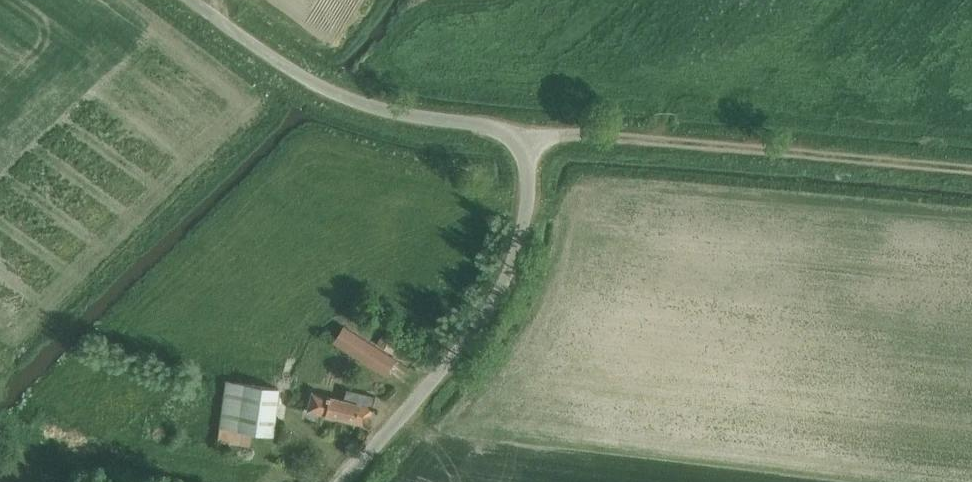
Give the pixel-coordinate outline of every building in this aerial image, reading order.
[(342,325),(331,342),(384,375),(394,358),(388,355),(396,343),(381,333),(374,345),(342,325)] [(271,434),(277,387),(224,380),(217,442),(248,446),(250,431),(271,434)] [(310,392),(306,411),(367,426),(374,396),(345,389),(342,400),(310,392)]
